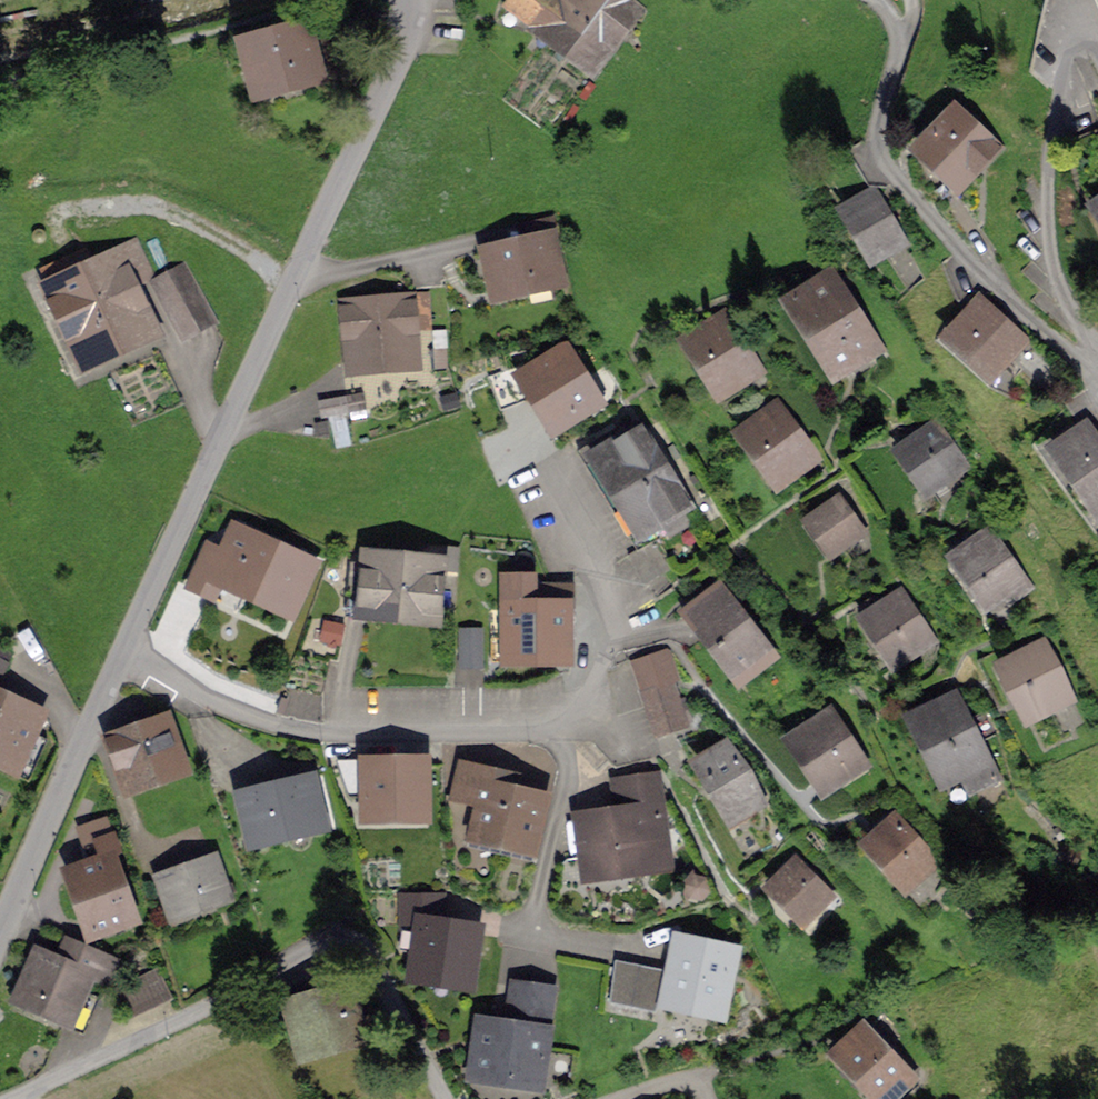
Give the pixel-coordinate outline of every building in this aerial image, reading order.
[(600,70),(626,36),(622,33),(638,12),(622,0),(509,0),(506,4),(511,8),(514,4),(600,70)] [(305,31),(250,45),(262,89),(316,75),(305,31)] [(965,128),(952,115),(921,149),(956,181),(980,156),(985,160),(996,148),(970,123),(965,128)] [(849,210),(878,257),(903,242),(875,195),(849,210)] [(550,240),(491,253),(500,293),(559,280),(550,240)] [(157,327),(138,286),(152,281),(134,242),(80,266),(76,257),(46,271),(61,303),(53,306),(79,363),(157,327)] [(185,267),(154,283),(183,337),(215,321),(185,267)] [(797,304),(838,370),(874,347),(833,281),(797,304)] [(429,293),(345,301),(351,366),(420,359),(418,329),(432,328),(429,293)] [(951,336),(988,370),(1002,355),(1013,364),(1028,347),(1018,337),(1024,331),(1005,314),(999,320),(981,303),(951,336)] [(692,342),(723,391),(756,370),(725,321),(692,342)] [(596,403),(566,353),(526,378),(556,427),(596,403)] [(319,403),(322,419),(367,410),(364,394),(319,403)] [(746,434),(780,480),(812,457),(777,410),(746,434)] [(579,452),(638,550),(629,556),(646,585),(676,567),(659,539),(694,518),(643,433),(633,439),(625,424),(579,452)] [(1097,508),(1097,441),(1086,424),(1077,430),(1082,437),(1060,453),(1097,508)] [(902,450),(930,490),(964,466),(936,426),(902,450)] [(812,520),(834,552),(861,533),(839,501),(812,520)] [(991,534),(956,558),(989,605),(1006,593),(1010,598),(1028,586),(991,534)] [(222,575),(290,606),(308,566),(293,559),(294,556),(268,544),(265,549),(238,537),(228,557),(211,549),(193,588),(212,596),(222,575)] [(353,564),(348,616),(367,618),(367,610),(432,616),(437,568),(370,562),(370,566),(353,564)] [(492,610),(492,657),(565,656),(565,610),(544,610),(544,588),(535,588),(535,580),(509,580),(510,610),(492,610)] [(692,615),(740,677),(771,653),(723,591),(692,615)] [(867,619),(897,662),(931,639),(899,591),(882,603),(885,607),(867,619)] [(463,632),(464,665),(480,665),(480,632),(463,632)] [(1044,647),(1007,665),(1030,712),(1067,694),(1044,647)] [(646,708),(678,697),(664,654),(638,662),(648,689),(641,692),(646,708)] [(15,765),(38,715),(0,697),(0,759),(15,765)] [(651,722),(683,711),(678,697),(646,708),(651,722)] [(955,700),(916,719),(946,780),(965,770),(975,790),(1000,778),(982,741),(976,744),(955,700)] [(683,711),(651,722),(657,738),(689,727),(683,711)] [(829,720),(797,741),(827,785),(859,764),(829,720)] [(114,742),(130,787),(180,769),(164,724),(114,742)] [(730,745),(699,764),(734,821),(764,803),(730,745)] [(484,805),(475,842),(529,854),(537,822),(546,824),(551,803),(512,793),(515,777),(462,764),(454,798),(484,805)] [(422,765),(340,766),(351,796),(369,796),(370,816),(423,815),(422,765)] [(583,823),(590,873),(667,862),(655,779),(618,784),(623,818),(583,823)] [(309,781),(244,796),(253,831),(273,827),(275,836),(320,825),(309,781)] [(886,832),(872,846),(907,885),(934,861),(893,816),(881,827),(886,832)] [(111,837),(85,847),(91,862),(117,852),(111,837)] [(94,932),(129,920),(109,862),(73,875),(94,932)] [(185,869),(162,878),(175,915),(225,897),(213,863),(186,872),(185,869)] [(797,863),(771,889),(804,922),(830,896),(797,863)] [(404,932),(401,950),(420,953),(417,974),(467,981),(475,934),(440,929),(440,896),(404,896),(404,932)] [(733,955),(680,943),(668,999),(721,1010),(733,955)] [(39,957),(21,999),(67,1019),(64,1026),(82,1034),(97,999),(81,992),(89,972),(104,979),(111,963),(68,944),(61,960),(54,957),(52,962),(39,957)] [(615,968),(611,1003),(656,1012),(665,971),(641,966),(640,973),(615,968)] [(129,1015),(169,996),(158,973),(118,991),(129,1015)] [(551,991),(516,986),(510,1029),(483,1025),(476,1076),(537,1084),(551,991)] [(306,1052),(359,1037),(345,990),(292,1005),(306,1052)] [(837,1054),(880,1098),(886,1098),(908,1079),(899,1069),(904,1064),(888,1047),(883,1052),(862,1030),(837,1054)]
